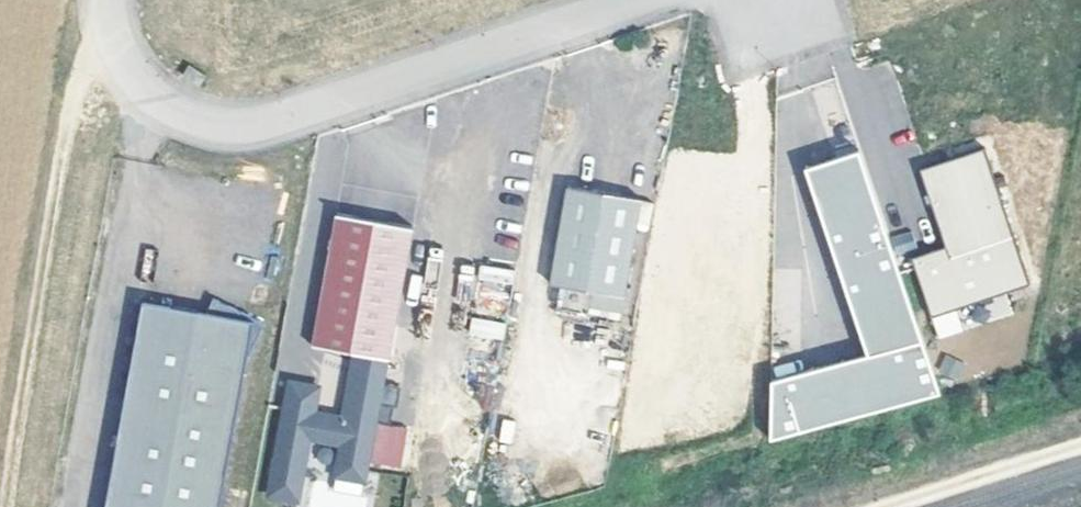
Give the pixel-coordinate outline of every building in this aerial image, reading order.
[(187,64),(181,74),(199,84),(205,74),(187,64)] [(859,358),(761,383),(776,440),(931,400),(866,150),(808,165),(859,358)] [(986,150),(920,169),(944,248),(911,258),(928,315),(1026,286),(986,150)] [(562,182),(544,280),(619,294),(638,196),(562,182)] [(334,212),(309,345),(349,352),(338,413),(312,408),(317,384),(288,379),(267,494),(296,500),(307,437),(342,443),(336,476),(364,481),(411,226),(334,212)] [(588,309),(589,292),(560,289),(558,306),(588,309)] [(197,338),(247,358),(268,317),(214,294),(209,309),(197,338)] [(247,358),(197,338),(209,309),(145,298),(111,506),(222,506),(247,358)] [(936,339),(963,330),(957,309),(930,318),(936,339)] [(470,318),(469,335),(504,339),(506,321),(470,318)]
